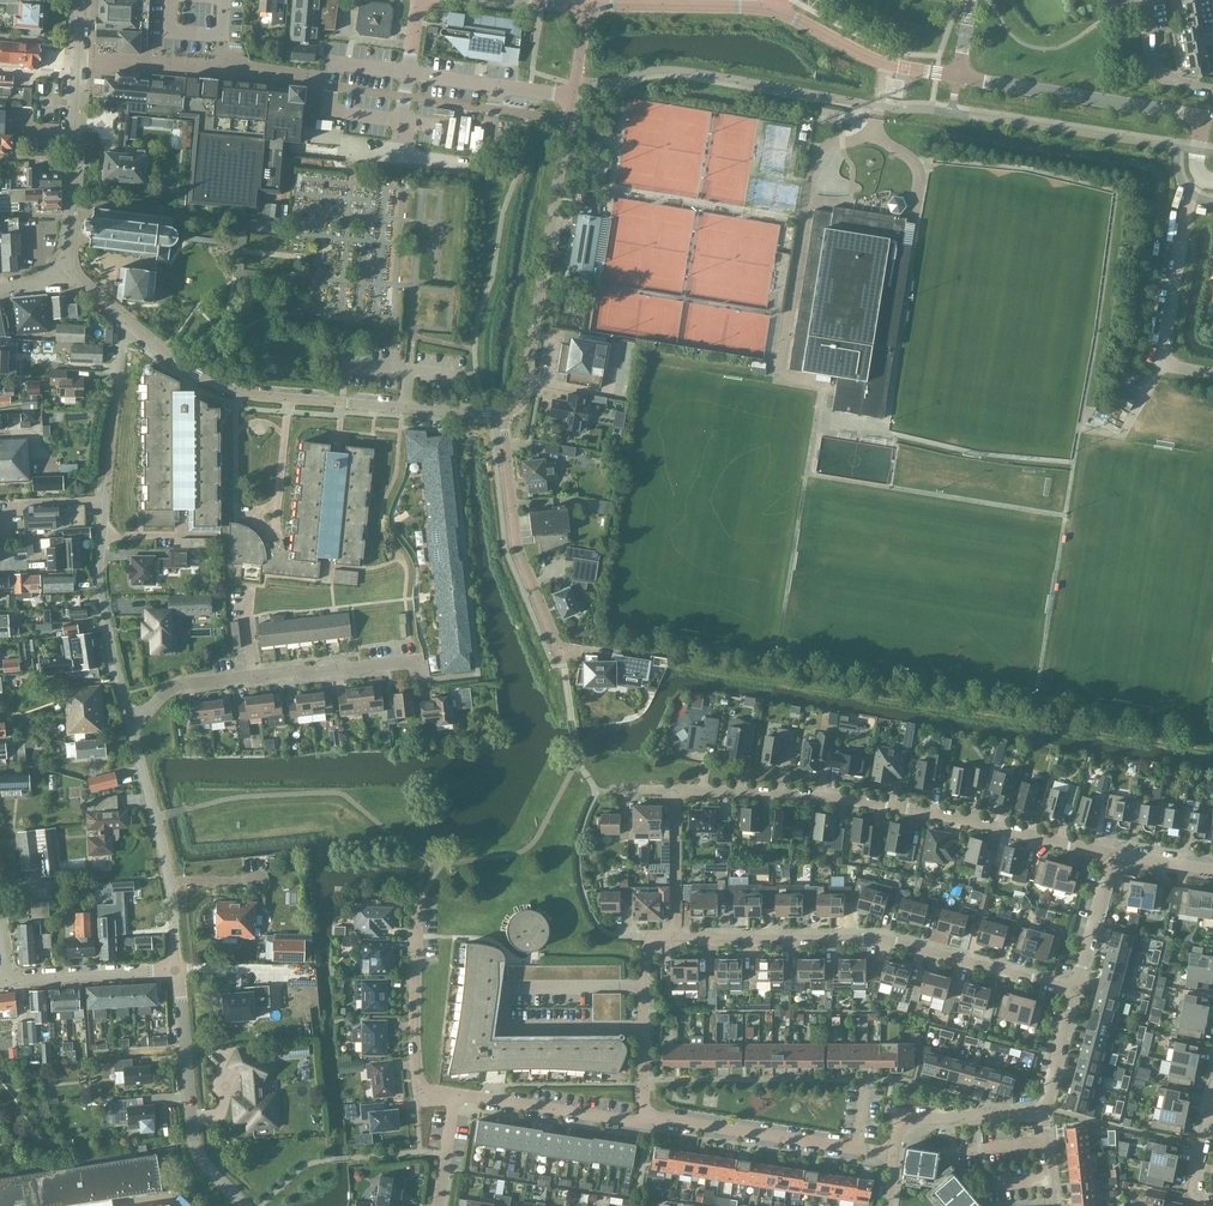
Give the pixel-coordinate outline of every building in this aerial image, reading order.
[(8,15),(15,16),(14,27),(28,29),(27,33),(30,35),(38,36),(40,34),(40,30),(41,30),(44,3),(24,1),(24,0),(0,0),(0,3),(9,3),(6,6),(5,12),(8,15)] [(141,22),(141,14),(142,14),(142,13),(141,13),(142,5),(142,4),(142,0),(99,0),(98,18),(96,18),(95,18),(95,31),(96,31),(96,30),(97,30),(97,31),(96,45),(117,46),(117,54),(139,55),(140,47),(140,45),(140,33),(141,33),(141,32),(140,32),(141,24),(141,22)] [(284,4),(276,4),(276,0),(259,0),(258,11),(272,12),(271,23),(282,24),(284,4)] [(332,11),(337,11),(339,0),(294,0),(291,40),(301,40),(300,45),(294,44),(293,49),(292,49),(291,60),(314,62),(315,50),(314,50),(314,46),(308,46),(308,41),(318,42),(319,29),(319,28),(321,28),(321,29),(334,30),(332,11)] [(1212,0),(1207,0),(1183,4),(1185,17),(1212,12),(1212,4),(1212,0)] [(359,5),(358,11),(356,29),(360,35),(384,38),(390,34),(393,9),(390,5),(364,1),(359,5)] [(231,24),(239,24),(240,12),(232,12),(231,24)] [(1185,17),(1187,29),(1203,27),(1212,26),(1212,12),(1185,17)] [(440,31),(440,32),(440,33),(440,34),(441,35),(441,36),(442,36),(464,39),(463,45),(466,46),(465,54),(496,59),(517,62),(521,35),(520,35),(522,23),(513,22),(448,13),(446,29),(444,28),(442,28),(441,29),(441,30),(440,30),(440,31)] [(1203,27),(1187,29),(1182,30),(1185,43),(1212,38),(1212,32),(1204,34),(1203,27)] [(283,30),(274,30),(274,40),(282,41),(283,30)] [(1185,43),(1187,56),(1207,52),(1212,51),(1212,38),(1185,43)] [(9,53),(9,62),(25,63),(24,68),(38,69),(38,61),(42,61),(44,59),(45,52),(43,49),(43,45),(39,45),(0,42),(0,52),(9,53)] [(1207,52),(1187,56),(1189,69),(1198,67),(1200,75),(1212,73),(1212,51),(1207,52)] [(145,114),(149,75),(115,72),(115,80),(105,80),(104,99),(127,101),(126,112),(145,114)] [(11,97),(11,87),(12,87),(13,76),(0,75),(0,96),(11,97)] [(185,78),(149,75),(145,114),(195,118),(187,204),(258,210),(260,192),(281,194),(286,142),(299,143),(302,105),(304,105),(306,87),(288,85),(288,87),(266,85),(254,84),(253,84),(249,84),(249,83),(236,82),(236,83),(231,82),(219,81),(218,81),(218,80),(199,78),(198,79),(197,79),(185,78)] [(30,107),(31,95),(23,94),(22,107),(30,107)] [(4,154),(4,149),(12,150),(13,136),(4,135),(5,113),(4,113),(5,104),(0,104),(0,154),(4,154)] [(128,115),(126,139),(135,140),(136,127),(169,129),(181,130),(183,131),(181,147),(191,148),(192,131),(193,121),(192,121),(170,119),(137,116),(128,115)] [(317,115),(317,125),(333,125),(334,115),(317,115)] [(123,153),(124,139),(118,139),(117,153),(106,152),(104,180),(111,180),(147,184),(147,172),(149,172),(150,171),(150,169),(149,168),(150,160),(148,158),(148,156),(146,155),(146,153),(144,153),(144,151),(136,151),(136,152),(135,152),(135,154),(134,154),(123,153)] [(509,141),(494,139),(491,157),(506,159),(509,141)] [(61,187),(62,174),(40,174),(40,179),(37,178),(37,167),(26,167),(26,176),(21,176),(20,187),(24,187),(24,188),(26,188),(36,188),(36,184),(39,184),(39,186),(61,187)] [(10,179),(1,179),(1,189),(10,189),(10,179)] [(61,188),(43,188),(43,189),(17,190),(8,190),(0,191),(0,210),(17,210),(17,202),(38,201),(39,211),(51,211),(51,212),(51,211),(61,211),(60,193),(61,193),(61,188)] [(905,207),(902,198),(893,197),(887,204),(891,212),(892,213),(892,216),(845,209),(833,207),(832,213),(814,210),(794,337),(789,369),(837,377),(832,410),(859,414),(883,418),(885,407),(880,406),(889,355),(890,346),(886,345),(906,219),(899,217),(899,214),(905,207)] [(281,205),(270,204),(269,217),(279,218),(281,205)] [(590,215),(591,207),(580,206),(579,213),(590,215)] [(156,285),(154,285),(156,271),(155,271),(156,262),(157,262),(158,261),(166,262),(166,263),(168,263),(168,261),(167,261),(169,247),(171,247),(170,246),(172,245),(174,243),(175,242),(176,243),(176,241),(176,235),(178,235),(177,234),(176,234),(176,232),(172,228),(172,227),(172,226),(171,226),(172,219),(173,219),(173,217),(171,217),(171,218),(162,217),(162,216),(161,216),(161,217),(158,217),(158,216),(157,215),(157,216),(148,215),(148,214),(147,214),(147,215),(139,214),(139,213),(137,213),(137,214),(129,213),(129,212),(127,212),(127,213),(120,212),(119,211),(118,211),(109,210),(109,209),(108,209),(108,210),(99,209),(99,208),(98,208),(98,209),(95,209),(95,208),(94,208),(94,209),(93,209),(93,210),(94,210),(93,217),(92,217),(92,218),(91,218),(91,219),(91,220),(92,220),(92,221),(86,221),(87,219),(85,219),(85,221),(84,220),(84,222),(85,222),(84,231),(82,231),(82,232),(83,233),(83,234),(85,234),(86,236),(88,236),(88,237),(90,238),(89,245),(88,245),(88,246),(89,246),(89,247),(90,247),(90,246),(93,247),(93,248),(95,248),(95,247),(103,248),(103,249),(104,249),(104,248),(113,249),(113,250),(114,250),(114,249),(123,250),(123,251),(124,251),(124,250),(125,250),(124,255),(131,256),(132,252),(133,252),(132,258),(138,258),(140,255),(142,255),(140,269),(120,267),(119,280),(116,279),(115,285),(118,285),(117,298),(152,303),(153,300),(159,301),(161,299),(163,295),(162,292),(160,289),(157,288),(156,285)] [(579,215),(573,214),(569,238),(575,239),(570,269),(583,271),(592,273),(601,218),(579,215)] [(0,218),(0,243),(2,273),(18,272),(17,256),(21,256),(20,233),(19,233),(18,217),(0,218)] [(11,302),(14,335),(49,332),(45,296),(46,296),(46,295),(10,298),(10,299),(11,302)] [(65,297),(63,297),(61,296),(58,296),(57,298),(52,298),(54,319),(77,317),(76,304),(66,305),(65,297)] [(11,302),(6,302),(2,303),(2,302),(0,302),(0,337),(11,337),(14,337),(14,335),(11,302)] [(55,341),(84,342),(85,326),(56,325),(55,341)] [(562,345),(557,372),(567,373),(565,383),(599,388),(607,344),(594,341),(594,344),(575,341),(572,340),(572,345),(571,345),(571,346),(562,345)] [(6,376),(6,377),(16,377),(16,361),(7,361),(7,353),(17,353),(17,342),(0,342),(0,375),(6,376)] [(70,362),(102,363),(103,346),(71,344),(70,362)] [(268,356),(266,363),(281,366),(283,360),(268,356)] [(249,361),(248,375),(257,376),(258,362),(249,361)] [(242,565),(242,563),(260,565),(259,573),(318,579),(319,561),(316,561),(316,557),(335,559),(335,564),(359,566),(358,565),(359,559),(362,559),(364,540),(361,540),(361,533),(366,533),(361,532),(362,525),(365,525),(367,507),(364,506),(365,499),(370,500),(370,499),(365,499),(365,492),(369,492),(371,473),(367,473),(368,466),(373,466),(368,465),(369,458),(372,459),(373,449),(345,446),(344,453),(342,453),(341,456),(331,455),(331,452),(328,452),(329,444),(301,442),(300,452),(304,452),(303,459),(298,458),(297,459),(303,460),(302,467),(299,466),(297,485),(300,485),(300,492),(294,492),(294,493),(299,493),(299,500),(296,500),(294,519),(297,519),(296,526),(291,525),(291,526),(296,527),(295,533),(292,533),(291,546),(282,545),(281,541),(274,543),(275,547),(264,550),(263,545),(261,540),(257,536),(254,532),(250,529),(245,526),(240,524),(235,523),(230,523),(230,522),(229,522),(229,526),(221,526),(216,526),(216,519),(219,519),(219,500),(216,500),(216,493),(221,493),(221,492),(216,492),(216,485),(219,485),(219,466),(216,466),(216,460),(221,460),(221,459),(216,459),(216,452),(219,452),(219,433),(215,433),(215,426),(221,426),(221,425),(215,425),(215,418),(219,418),(219,408),(207,408),(207,404),(192,397),(188,395),(188,400),(179,401),(179,382),(152,369),(151,368),(149,366),(147,367),(145,368),(144,370),(144,372),(145,374),(145,375),(143,375),(143,385),(146,385),(146,392),(141,392),(141,393),(146,393),(146,400),(143,400),(143,419),(146,419),(146,426),(141,426),(146,426),(146,433),(143,433),(143,452),(147,452),(147,459),(142,459),(142,460),(147,460),(147,467),(143,467),(143,486),(147,486),(147,493),(142,493),(147,493),(147,500),(143,500),(143,510),(142,510),(142,527),(174,527),(174,522),(178,522),(178,509),(188,509),(188,531),(220,531),(220,565),(242,565)] [(1139,386),(1143,378),(1124,367),(1120,375),(1139,386)] [(83,379),(67,379),(67,371),(51,371),(51,385),(60,385),(60,396),(83,396),(83,379)] [(37,381),(21,382),(22,393),(38,392),(37,381)] [(1137,398),(1120,389),(1116,404),(1129,411),(1137,398)] [(23,409),(36,408),(36,395),(22,396),(23,409)] [(564,420),(562,429),(584,433),(585,423),(588,407),(583,406),(585,397),(568,395),(567,403),(552,401),(550,417),(564,420)] [(55,408),(54,422),(86,423),(86,409),(55,408)] [(21,422),(21,428),(30,428),(30,422),(35,421),(35,412),(23,412),(23,413),(0,414),(0,430),(1,430),(1,428),(8,428),(8,422),(21,422)] [(450,456),(452,456),(453,455),(450,436),(427,438),(426,432),(404,430),(407,462),(407,463),(408,463),(421,461),(428,528),(425,528),(429,567),(433,566),(442,653),(439,653),(441,672),(441,673),(441,674),(445,673),(452,672),(470,670),(469,657),(468,653),(471,652),(461,561),(458,561),(458,557),(457,553),(456,542),(455,531),(455,528),(457,527),(450,456)] [(29,460),(28,439),(0,440),(0,461),(29,460)] [(544,453),(557,455),(557,454),(574,457),(575,448),(559,445),(545,443),(544,453)] [(29,460),(0,461),(0,482),(30,481),(29,460)] [(543,461),(537,461),(523,463),(525,483),(528,483),(529,494),(546,492),(545,481),(556,480),(554,462),(543,464),(543,461)] [(77,471),(77,463),(59,464),(59,472),(77,471)] [(34,491),(62,489),(62,476),(33,478),(34,491)] [(66,488),(76,488),(76,478),(66,479),(66,488)] [(611,502),(599,500),(597,513),(609,515),(611,502)] [(34,505),(34,514),(27,514),(29,529),(56,528),(55,514),(60,513),(60,504),(34,505)] [(541,553),(542,553),(568,543),(567,534),(569,533),(567,509),(564,510),(564,506),(551,507),(552,511),(529,514),(531,538),(533,537),(534,544),(544,542),(545,551),(541,553)] [(79,538),(90,537),(89,528),(64,529),(66,569),(80,568),(79,538)] [(17,539),(17,548),(36,547),(36,533),(24,534),(24,539),(17,539)] [(50,538),(50,539),(40,539),(40,548),(47,548),(48,570),(64,569),(62,537),(50,538)] [(564,560),(573,562),(570,580),(572,580),(570,589),(569,589),(569,588),(568,588),(553,595),(553,594),(552,595),(552,596),(556,604),(555,604),(555,605),(556,605),(558,610),(557,610),(558,611),(562,619),(561,619),(562,620),(563,619),(578,613),(579,613),(578,612),(572,597),(578,595),(578,591),(585,592),(587,583),(594,584),(597,562),(599,552),(566,546),(564,560)] [(188,567),(188,550),(169,550),(169,567),(188,567)] [(131,566),(131,570),(130,571),(130,572),(129,572),(129,579),(131,579),(131,581),(132,582),(132,584),(134,585),(136,585),(144,585),(144,583),(152,583),(152,574),(160,574),(160,560),(154,560),(154,557),(131,557),(131,566),(129,566),(131,566)] [(358,572),(334,570),(333,584),(356,586),(358,572)] [(43,593),(74,592),(73,574),(42,576),(43,593)] [(40,576),(32,576),(27,577),(27,575),(14,575),(15,593),(16,593),(16,599),(31,598),(31,592),(41,592),(40,576)] [(9,576),(0,576),(0,587),(9,587),(9,576)] [(169,597),(169,611),(148,612),(148,624),(144,624),(144,625),(146,625),(146,636),(145,636),(145,637),(151,637),(151,653),(160,653),(160,654),(163,654),(163,653),(175,653),(175,635),(167,635),(166,624),(170,624),(170,615),(194,614),(210,614),(210,596),(194,596),(169,597)] [(69,619),(86,618),(86,608),(69,609),(69,619)] [(348,614),(335,615),(338,638),(351,636),(348,614)] [(286,644),(283,621),(284,621),(283,616),(279,616),(279,615),(269,616),(270,623),(273,645),(286,644)] [(338,638),(335,615),(322,617),(325,639),(338,638)] [(9,626),(8,616),(0,616),(0,626),(9,626)] [(325,639),(322,617),(309,618),(312,641),(325,639)] [(312,641),(309,618),(296,620),(299,642),(312,641)] [(296,620),(284,621),(283,621),(286,644),(299,642),(296,620)] [(238,621),(230,622),(233,649),(240,648),(238,621)] [(273,645),(270,623),(257,624),(260,647),(273,645)] [(9,626),(0,626),(0,637),(10,636),(9,626)] [(42,675),(97,667),(92,633),(61,638),(64,656),(40,660),(42,675)] [(32,659),(30,641),(18,642),(20,660),(32,659)] [(605,662),(603,664),(602,663),(601,662),(600,661),(598,661),(597,662),(596,663),(595,664),(593,663),(583,663),(583,671),(579,670),(579,669),(578,668),(575,685),(576,685),(577,683),(584,683),(584,687),(593,687),(594,688),(595,690),(596,691),(598,691),(600,691),(602,691),(603,690),(605,688),(605,686),(615,686),(615,683),(622,683),(622,684),(624,675),(646,679),(649,661),(650,661),(650,660),(622,656),(626,657),(624,666),(615,666),(615,662),(605,662)] [(20,672),(19,658),(2,660),(3,673),(20,672)] [(64,689),(66,711),(102,709),(100,686),(64,689)] [(371,688),(359,689),(361,712),(373,710),(373,712),(383,711),(381,693),(372,694),(371,688)] [(361,712),(359,689),(346,690),(346,697),(338,698),(339,715),(348,714),(348,713),(361,712)] [(323,693),(309,695),(312,722),(326,720),(325,714),(332,714),(330,699),(323,700),(323,693)] [(396,718),(412,716),(409,693),(393,695),(394,710),(386,710),(388,725),(396,724),(396,718)] [(282,703),(280,704),(280,701),(273,701),(272,694),(258,696),(261,718),(269,717),(270,727),(285,725),(282,703)] [(298,723),(312,722),(309,695),(295,696),(295,703),(288,704),(290,718),(297,717),(298,723)] [(248,719),(261,718),(258,696),(244,698),(245,705),(238,705),(239,718),(237,718),(240,737),(249,736),(248,719)] [(746,696),(744,704),(754,706),(755,698),(746,696)] [(432,703),(420,704),(421,709),(423,727),(430,726),(429,724),(434,723),(434,726),(453,723),(450,697),(431,700),(432,703)] [(704,698),(693,697),(692,708),(702,709),(704,698)] [(222,700),(208,701),(211,723),(232,721),(230,706),(223,707),(222,700)] [(211,723),(208,701),(194,703),(195,710),(188,711),(190,725),(211,723)] [(103,731),(102,709),(66,711),(68,734),(75,733),(76,742),(85,741),(84,732),(103,731)] [(841,716),(839,731),(847,732),(849,717),(841,716)] [(714,744),(717,729),(718,720),(708,718),(706,728),(692,725),(690,737),(684,741),(688,747),(688,749),(690,749),(693,753),(697,750),(704,752),(706,742),(714,744)] [(755,725),(746,723),(745,723),(743,721),(741,720),(739,720),(737,719),(734,720),(732,721),(730,721),(728,735),(726,737),(725,739),(725,741),(725,743),(725,745),(726,747),(724,755),(741,758),(743,748),(751,750),(755,725)] [(762,761),(780,764),(783,747),(792,748),(795,731),(778,728),(776,738),(766,736),(762,761)] [(337,741),(336,730),(327,731),(328,741),(337,741)] [(903,746),(911,747),(914,731),(906,730),(903,746)] [(819,771),(821,760),(828,762),(833,734),(819,731),(818,734),(807,733),(806,742),(805,742),(800,768),(819,771)] [(651,754),(677,750),(674,734),(648,737),(651,754)] [(85,741),(76,742),(66,743),(67,759),(106,756),(104,739),(85,741)] [(273,739),(264,740),(265,750),(274,749),(273,739)] [(993,759),(992,764),(1000,767),(1007,743),(998,741),(993,759)] [(891,783),(894,769),(903,770),(906,753),(896,751),(897,750),(878,747),(872,780),(891,783)] [(17,761),(16,749),(8,749),(9,761),(17,761)] [(863,776),(866,758),(864,758),(865,752),(854,750),(853,756),(843,754),(844,752),(836,751),(833,766),(841,767),(839,774),(847,776),(848,773),(863,776)] [(990,769),(994,752),(983,760),(990,769)] [(933,790),(935,774),(943,775),(946,756),(933,754),(931,763),(919,761),(915,787),(933,790)] [(970,796),(972,785),(984,787),(987,770),(973,768),(973,770),(954,767),(950,793),(970,796)] [(1011,805),(1018,777),(995,771),(990,790),(999,793),(996,801),(1011,805)] [(88,779),(91,792),(117,785),(114,772),(88,779)] [(28,773),(0,774),(0,791),(29,789),(28,773)] [(1100,774),(1095,791),(1106,794),(1111,777),(1100,774)] [(1032,811),(1036,796),(1044,798),(1050,779),(1036,775),(1033,785),(1023,782),(1016,807),(1020,808),(1021,810),(1026,812),(1028,810),(1032,811)] [(1052,789),(1045,815),(1061,819),(1065,803),(1073,805),(1078,786),(1070,784),(1070,785),(1055,781),(1053,789),(1052,789)] [(1134,803),(1133,803),(1123,801),(1124,796),(1109,794),(1105,817),(1114,819),(1119,820),(1118,822),(1118,823),(1119,825),(1120,826),(1121,827),(1123,828),(1130,829),(1131,821),(1134,803)] [(101,857),(103,855),(103,852),(111,852),(110,841),(114,841),(117,840),(118,839),(119,837),(120,835),(119,826),(126,825),(126,812),(116,812),(115,799),(118,798),(118,797),(115,797),(114,795),(98,799),(98,802),(88,804),(90,827),(100,827),(101,839),(90,839),(91,853),(93,853),(93,855),(95,857),(98,858),(101,857)] [(1081,812),(1079,811),(1077,812),(1075,819),(1077,820),(1076,822),(1078,822),(1079,824),(1085,825),(1086,824),(1096,827),(1102,803),(1082,798),(1080,806),(1082,806),(1081,812)] [(1159,807),(1158,806),(1148,805),(1149,800),(1134,798),(1133,803),(1134,803),(1131,821),(1139,823),(1144,824),(1143,826),(1143,827),(1144,829),(1145,830),(1146,831),(1148,831),(1155,832),(1156,825),(1159,807)] [(1183,810),(1173,809),(1174,804),(1159,801),(1158,806),(1159,807),(1156,825),(1164,826),(1164,827),(1169,827),(1168,829),(1168,831),(1169,833),(1170,834),(1171,835),(1172,835),(1180,836),(1181,829),(1183,810)] [(649,832),(649,805),(638,805),(638,808),(636,808),(636,823),(628,823),(628,839),(642,839),(642,832),(649,832)] [(660,805),(649,805),(649,832),(649,839),(656,839),(670,839),(670,823),(663,823),(663,808),(660,808),(660,805)] [(1184,805),(1183,810),(1181,829),(1189,830),(1193,831),(1193,833),(1193,835),(1194,836),(1194,838),(1196,838),(1197,839),(1205,840),(1208,814),(1198,812),(1199,808),(1184,805)] [(702,832),(710,832),(710,835),(713,839),(718,839),(718,841),(728,842),(728,822),(719,822),(719,808),(707,808),(707,812),(690,811),(690,832),(692,832),(692,833),(694,836),(699,836),(702,833),(702,832)] [(770,826),(762,826),(762,810),(742,809),(741,830),(756,831),(755,841),(769,842),(770,826)] [(804,819),(792,819),(793,812),(776,811),(775,837),(791,838),(791,837),(803,837),(804,819)] [(844,833),(833,831),(835,816),(818,814),(815,839),(826,840),(825,848),(842,850),(844,833)] [(628,840),(628,839),(628,823),(621,823),(621,815),(602,815),(602,819),(599,819),(599,829),(602,829),(602,834),(621,834),(621,840),(628,840)] [(880,827),(872,826),(873,820),(855,818),(852,841),(864,842),(863,854),(877,855),(880,827)] [(915,846),(907,845),(910,826),(892,823),(887,849),(898,851),(896,859),(912,862),(915,846)] [(44,829),(35,830),(37,850),(40,868),(41,877),(60,874),(55,828),(44,829)] [(24,832),(18,833),(20,853),(37,850),(35,830),(29,831),(24,832)] [(956,842),(949,841),(950,834),(929,830),(923,859),(924,859),(924,860),(927,862),(929,862),(932,863),(935,862),(936,862),(945,863),(946,858),(953,859),(956,842)] [(994,851),(986,849),(988,842),(970,838),(965,860),(978,863),(975,875),(988,878),(994,851)] [(1028,869),(1021,867),(1025,851),(1006,846),(1001,870),(1013,873),(1012,880),(1025,883),(1028,869)] [(728,851),(717,850),(717,862),(728,862),(728,851)] [(1053,888),(1060,864),(1052,862),(1052,864),(1039,860),(1033,883),(1053,888)] [(1067,866),(1060,864),(1053,888),(1073,893),(1079,871),(1067,868),(1067,866)] [(651,873),(666,873),(666,865),(651,865),(651,873)] [(870,912),(878,883),(858,878),(854,892),(861,894),(858,908),(870,912)] [(628,903),(628,887),(628,879),(621,879),(621,892),(602,892),(602,896),(599,896),(599,907),(602,907),(602,911),(621,911),(621,903),(628,903)] [(713,884),(705,884),(705,894),(705,916),(718,916),(718,900),(726,900),(726,880),(717,880),(717,884),(713,884)] [(133,882),(111,883),(111,886),(112,895),(123,895),(122,892),(124,892),(134,891),(133,882)] [(1124,882),(1120,904),(1140,907),(1144,883),(1137,882),(1136,884),(1124,882)] [(893,907),(898,888),(878,883),(870,912),(883,915),(886,905),(893,907)] [(1144,883),(1140,907),(1161,911),(1162,901),(1171,903),(1173,889),(1164,888),(1152,886),(1152,884),(1144,883)] [(705,884),(692,884),(684,884),(684,900),(691,900),(691,916),(705,916),(705,894),(705,884)] [(749,916),(749,894),(749,884),(748,884),(748,885),(728,885),(728,901),(735,901),(735,916),(749,916)] [(762,908),(769,908),(769,886),(762,886),(762,885),(749,885),(749,884),(749,894),(749,916),(762,916),(762,908)] [(966,884),(964,896),(975,898),(976,885),(966,884)] [(776,886),(769,886),(769,908),(777,908),(777,916),(790,916),(790,886),(790,885),(776,885),(776,886)] [(803,908),(810,908),(811,886),(803,886),(803,885),(790,885),(790,886),(790,916),(803,916),(803,908)] [(818,916),(831,916),(831,894),(824,894),(824,886),(811,886),(810,908),(818,908),(818,916)] [(831,886),(831,894),(831,916),(844,916),(844,901),(852,901),(852,886),(831,886)] [(649,921),(649,894),(642,894),(642,887),(628,887),(628,903),(635,903),(635,918),(638,918),(638,921),(649,921)] [(649,887),(649,894),(649,921),(660,921),(660,918),(663,918),(663,903),(670,903),(670,887),(656,887),(649,887)] [(910,923),(916,902),(910,900),(910,892),(898,888),(893,907),(900,909),(897,919),(910,923)] [(1171,903),(1170,912),(1179,913),(1199,916),(1203,892),(1195,891),(1195,893),(1173,889),(1171,903)] [(1199,916),(1212,919),(1212,895),(1210,895),(1210,893),(1203,892),(1199,916)] [(987,910),(991,895),(983,893),(979,908),(987,910)] [(1024,894),(1022,903),(1032,905),(1030,901),(1024,894)] [(928,905),(916,902),(910,923),(923,926),(927,912),(934,914),(938,899),(930,897),(928,905)] [(48,901),(39,902),(40,918),(49,917),(48,901)] [(217,901),(216,936),(254,937),(254,928),(256,928),(256,902),(217,901)] [(30,902),(31,918),(40,918),(39,902),(30,902)] [(1025,911),(1031,909),(1032,905),(1022,903),(1020,910),(1025,911)] [(124,904),(97,905),(97,917),(98,917),(99,947),(98,947),(99,955),(100,955),(100,959),(117,958),(116,935),(115,930),(125,930),(124,904)] [(959,913),(956,912),(950,933),(963,937),(965,929),(972,931),(978,910),(965,906),(959,913)] [(359,935),(377,935),(377,927),(391,927),(392,908),(356,907),(356,926),(360,926),(359,935)] [(548,928),(547,925),(546,921),(544,919),(542,916),(540,914),(537,912),(534,910),(531,910),(528,909),(525,909),(521,910),(518,911),(515,912),(513,914),(511,917),(509,920),(507,922),(506,926),(506,929),(506,932),(506,935),(508,939),(509,942),(511,944),(514,946),(516,948),(519,950),(522,951),(526,951),(526,953),(538,951),(537,948),(540,946),(543,944),(545,941),(546,938),(547,935),(548,931),(548,928)] [(950,933),(956,912),(943,909),(937,930),(950,933)] [(1055,911),(1047,909),(1045,918),(1046,918),(1046,919),(1054,921),(1055,914),(1055,911)] [(75,937),(66,938),(67,958),(95,957),(95,955),(99,955),(98,947),(93,947),(92,912),(74,913),(75,937)] [(997,915),(996,919),(997,919),(996,923),(990,944),(1003,948),(1007,933),(1014,935),(1018,921),(1011,919),(1011,918),(997,915)] [(990,944),(996,923),(997,919),(996,919),(984,916),(977,941),(978,941),(977,943),(985,946),(986,943),(990,944)] [(18,925),(18,938),(27,937),(27,944),(35,944),(35,935),(41,934),(40,924),(34,925),(34,924),(18,925)] [(1035,956),(1041,932),(1021,927),(1015,949),(1028,952),(1027,954),(1035,956)] [(1147,930),(1145,942),(1154,944),(1157,932),(1147,930)] [(1113,937),(1111,944),(1138,951),(1142,936),(1134,934),(1134,936),(1115,931),(1114,938),(1113,937)] [(1061,938),(1041,932),(1035,956),(1042,958),(1043,956),(1055,960),(1061,938)] [(35,944),(27,944),(27,937),(18,938),(20,964),(37,963),(36,948),(44,948),(51,947),(50,933),(43,934),(41,934),(35,935),(35,944)] [(151,948),(151,938),(136,938),(136,946),(136,949),(151,948)] [(303,961),(304,940),(274,940),(273,960),(303,961)] [(387,942),(363,941),(363,957),(371,957),(371,972),(390,973),(390,963),(393,963),(393,956),(390,956),(390,949),(387,949),(387,942)] [(479,943),(466,943),(464,976),(460,1009),(454,1042),(447,1074),(460,1073),(472,1071),(485,1070),(497,1069),(508,1069),(519,1068),(530,1068),(558,1069),(587,1070),(616,1073),(621,1063),(625,1052),(626,1048),(624,1044),(622,1041),(618,1040),(615,1039),(489,1040),(497,983),(497,960),(504,960),(504,956),(502,953),(500,950),(497,948),(494,947),(491,946),(479,943)] [(1135,964),(1138,951),(1111,944),(1107,956),(1128,962),(1135,964)] [(1192,945),(1191,953),(1186,952),(1184,965),(1189,966),(1212,969),(1212,949),(1192,945)] [(1154,949),(1153,956),(1159,958),(1161,950),(1154,949)] [(893,985),(899,964),(900,959),(887,955),(886,960),(882,977),(874,975),(872,991),(873,991),(872,999),(876,999),(877,992),(878,992),(881,982),(893,985)] [(1132,976),(1135,964),(1128,962),(1107,956),(1104,969),(1125,975),(1132,976)] [(1136,958),(1135,966),(1147,969),(1149,961),(1136,958)] [(685,990),(686,959),(672,959),(672,975),(665,975),(665,990),(685,990)] [(699,959),(686,959),(685,990),(698,990),(698,995),(706,995),(706,975),(699,975),(699,959)] [(729,990),(729,959),(716,959),(716,975),(708,975),(708,990),(729,990)] [(750,990),(750,975),(743,975),(743,959),(729,959),(729,990),(750,990)] [(770,981),(771,959),(757,959),(757,975),(750,975),(750,990),(770,990),(770,981)] [(791,995),(791,990),(791,975),(784,975),(784,959),(771,959),(770,981),(770,990),(783,990),(783,995),(791,995)] [(812,981),(812,959),(798,959),(798,975),(791,975),(791,990),(804,990),(805,981),(812,981)] [(832,991),(832,975),(825,975),(825,959),(812,959),(812,981),(812,990),(832,991)] [(853,990),(853,959),(840,959),(840,975),(832,975),(832,991),(840,991),(853,990)] [(863,990),(872,991),(874,975),(866,975),(866,959),(853,959),(853,990),(863,990)] [(912,968),(899,964),(893,985),(905,988),(902,1002),(909,1004),(911,1000),(915,985),(908,983),(912,968)] [(1212,974),(1212,969),(1189,966),(1186,986),(1209,989),(1211,977),(1212,977),(1212,974)] [(1121,987),(1125,975),(1104,969),(1101,981),(1121,987)] [(933,996),(939,975),(926,971),(922,987),(915,985),(911,1000),(919,1002),(921,993),(933,996)] [(1148,974),(1147,980),(1153,982),(1155,976),(1148,974)] [(952,978),(939,975),(933,996),(945,999),(942,1013),(949,1015),(951,1010),(955,996),(948,994),(952,978)] [(1164,986),(1166,978),(1159,976),(1157,985),(1164,986)] [(386,1011),(385,980),(354,980),(354,999),(362,999),(362,1011),(386,1011)] [(1152,989),(1153,982),(1147,980),(1145,987),(1152,989)] [(1118,999),(1121,987),(1101,981),(1097,994),(1118,999)] [(973,1007),(979,985),(966,982),(962,998),(955,996),(951,1010),(963,1014),(967,1005),(973,1007)] [(150,1007),(149,1007),(148,1005),(156,1005),(154,985),(143,986),(144,1015),(149,1015),(150,1015),(150,1007)] [(979,985),(973,1007),(970,1016),(990,1021),(994,1007),(987,1005),(992,989),(979,985)] [(1154,997),(1161,998),(1164,986),(1157,985),(1154,997)] [(127,1006),(133,1006),(132,986),(120,987),(122,1016),(127,1016),(128,1016),(128,1008),(127,1008),(127,1006)] [(139,1016),(144,1015),(143,986),(132,986),(133,1006),(139,1006),(139,1008),(138,1008),(138,1016),(139,1016)] [(241,993),(222,994),(224,1021),(254,1019),(253,1007),(269,1006),(267,986),(241,988),(241,993)] [(104,1007),(110,1007),(109,987),(98,988),(99,1018),(105,1018),(106,1017),(105,1010),(104,1010),(104,1007)] [(115,1009),(115,1017),(117,1017),(122,1016),(120,987),(109,987),(110,1007),(116,1007),(116,1009),(115,1009)] [(95,1018),(99,1018),(98,988),(86,989),(88,1008),(94,1008),(94,1010),(93,1010),(93,1018),(95,1018)] [(72,1012),(70,1012),(70,1010),(78,1009),(77,989),(64,990),(66,1020),(71,1020),(72,1019),(72,1012)] [(61,1020),(66,1020),(64,990),(51,991),(52,1010),(60,1010),(60,1012),(59,1012),(60,1020),(61,1020)] [(37,1011),(37,1021),(37,1023),(47,1022),(45,991),(29,992),(30,1011),(37,1011)] [(17,1017),(16,1008),(14,993),(0,994),(0,1010),(9,1009),(10,1017),(17,1017)] [(620,1021),(620,993),(592,993),(592,1021),(620,1021)] [(775,1003),(775,994),(756,994),(756,1003),(775,1003)] [(1017,1022),(1024,998),(1016,996),(1016,997),(1003,994),(997,1016),(1017,1022)] [(1125,1001),(1118,999),(1097,994),(1094,1006),(1115,1012),(1122,1014),(1125,1001)] [(1180,1011),(1182,1012),(1182,1014),(1206,1019),(1208,1011),(1206,1011),(1209,998),(1186,994),(1184,1002),(1182,1001),(1181,1003),(1179,1009),(1180,1011)] [(1031,1000),(1024,998),(1017,1022),(1037,1027),(1043,1005),(1031,1002),(1031,1000)] [(1142,999),(1141,1005),(1147,1007),(1149,1001),(1142,999)] [(1158,1001),(1154,1013),(1163,1016),(1167,1003),(1158,1001)] [(1146,1014),(1147,1007),(1141,1005),(1139,1012),(1146,1014)] [(834,1007),(834,1020),(846,1019),(846,1006),(834,1007)] [(1111,1025),(1115,1012),(1094,1006),(1091,1019),(1111,1025)] [(1206,1019),(1182,1014),(1181,1018),(1179,1018),(1177,1019),(1176,1026),(1177,1028),(1179,1028),(1178,1034),(1200,1039),(1203,1026),(1205,1027),(1206,1019)] [(353,1025),(353,1016),(344,1016),(344,1025),(353,1025)] [(736,1016),(735,1032),(744,1033),(745,1017),(736,1016)] [(1119,1027),(1111,1025),(1091,1019),(1087,1032),(1108,1037),(1113,1039),(1115,1029),(1118,1030),(1119,1027)] [(37,1021),(27,1022),(28,1040),(28,1045),(37,1044),(36,1023),(37,1023),(37,1021)] [(386,1021),(362,1021),(362,1054),(386,1055),(386,1046),(388,1046),(388,1045),(386,1045),(386,1040),(388,1040),(388,1039),(386,1039),(386,1021)] [(28,1040),(27,1022),(17,1022),(18,1045),(21,1045),(28,1045),(28,1040)] [(947,1022),(945,1028),(956,1032),(958,1026),(947,1022)] [(1140,1025),(1138,1032),(1145,1033),(1147,1027),(1140,1025)] [(946,1037),(948,1031),(941,1029),(939,1036),(946,1037)] [(954,1032),(948,1031),(946,1037),(952,1039),(954,1032)] [(1104,1050),(1108,1037),(1087,1032),(1084,1044),(1104,1050)] [(1143,1040),(1145,1033),(1138,1032),(1137,1038),(1143,1040)] [(1153,1034),(1146,1032),(1144,1041),(1144,1042),(1152,1044),(1155,1034),(1153,1034)] [(1123,1044),(1131,1046),(1134,1036),(1126,1033),(1123,1044)] [(151,1036),(152,1046),(166,1045),(166,1035),(151,1036)] [(703,1067),(703,1044),(703,1036),(690,1036),(690,1044),(690,1067),(698,1067),(703,1067)] [(971,1044),(973,1037),(966,1036),(964,1042),(971,1044)] [(979,1039),(973,1037),(971,1044),(977,1046),(979,1039)] [(1174,1049),(1172,1062),(1196,1067),(1198,1059),(1196,1059),(1199,1046),(1169,1040),(1167,1048),(1174,1049)] [(50,1042),(42,1043),(43,1062),(51,1061),(50,1042)] [(75,1050),(73,1050),(72,1042),(67,1042),(68,1051),(68,1061),(76,1061),(75,1050)] [(309,1056),(308,1042),(288,1044),(289,1058),(309,1056)] [(996,1051),(998,1044),(991,1042),(990,1049),(996,1051)] [(897,1073),(897,1043),(880,1043),(880,1044),(880,1067),(891,1067),(891,1073),(897,1073)] [(914,1043),(897,1043),(897,1073),(903,1073),(903,1067),(914,1067),(914,1045),(914,1043)] [(677,1067),(677,1044),(664,1044),(664,1067),(673,1067),(677,1067)] [(690,1067),(690,1044),(677,1044),(677,1067),(682,1067),(690,1067)] [(716,1067),(716,1044),(703,1044),(703,1067),(708,1067),(716,1067)] [(730,1067),(730,1044),(716,1044),(716,1067),(724,1067),(730,1067)] [(743,1044),(730,1044),(730,1067),(734,1067),(743,1067),(743,1044)] [(759,1067),(759,1044),(746,1044),(746,1067),(755,1067),(759,1067)] [(772,1067),(772,1044),(759,1044),(759,1067),(764,1067),(772,1067)] [(786,1067),(786,1044),(772,1044),(772,1067),(781,1067),(786,1067)] [(799,1067),(799,1044),(786,1044),(786,1067),(790,1067),(799,1067)] [(812,1067),(812,1044),(799,1044),(799,1067),(806,1067),(812,1067)] [(825,1044),(812,1044),(812,1067),(816,1067),(825,1067),(825,1044)] [(842,1067),(842,1044),(828,1044),(828,1067),(837,1067),(842,1067)] [(855,1067),(855,1044),(842,1044),(842,1067),(847,1067),(855,1067)] [(868,1067),(868,1044),(855,1044),(855,1067),(863,1067),(868,1067)] [(880,1067),(880,1044),(868,1044),(868,1067),(872,1067),(880,1067)] [(1010,1050),(1010,1048),(998,1044),(996,1051),(1008,1054),(1009,1050),(1010,1050)] [(1112,1052),(1104,1050),(1084,1044),(1080,1057),(1109,1064),(1112,1052)] [(937,1076),(942,1055),(930,1052),(931,1048),(925,1046),(920,1065),(924,1066),(923,1072),(937,1076)] [(17,1057),(16,1047),(8,1048),(9,1058),(17,1057)] [(248,1129),(277,1126),(274,1095),(264,1096),(263,1082),(264,1082),(272,1065),(237,1049),(229,1066),(243,1073),(245,1097),(233,1099),(235,1123),(247,1121),(248,1129)] [(1130,1049),(1128,1056),(1135,1058),(1137,1051),(1130,1049)] [(950,1079),(956,1059),(942,1055),(937,1076),(950,1079)] [(1133,1064),(1135,1058),(1128,1056),(1127,1063),(1133,1064)] [(1106,1077),(1109,1064),(1080,1057),(1077,1069),(1097,1075),(1104,1076),(1106,1077)] [(125,1086),(151,1083),(149,1066),(132,1067),(132,1059),(113,1060),(114,1072),(124,1071),(125,1086)] [(964,1083),(969,1063),(956,1059),(950,1079),(964,1083)] [(387,1062),(371,1063),(366,1064),(368,1078),(372,1077),(374,1096),(394,1095),(391,1069),(388,1070),(387,1062)] [(1195,1074),(1196,1067),(1172,1062),(1168,1082),(1190,1086),(1193,1074),(1195,1074)] [(977,1087),(983,1066),(969,1063),(964,1083),(977,1087)] [(351,1064),(340,1065),(341,1073),(352,1072),(351,1064)] [(1004,1094),(1012,1066),(1006,1064),(1004,1072),(996,1070),(991,1090),(1004,1094)] [(991,1090),(996,1070),(983,1066),(977,1087),(991,1090)] [(1030,1071),(1012,1066),(1004,1094),(1005,1094),(1005,1093),(1011,1095),(1013,1090),(1024,1094),(1030,1071)] [(1144,1079),(1146,1068),(1138,1066),(1135,1077),(1144,1079)] [(1077,1069),(1074,1081),(1101,1089),(1103,1089),(1106,1077),(1097,1075),(1077,1069)] [(1124,1075),(1122,1081),(1129,1083),(1130,1076),(1124,1075)] [(1145,1081),(1135,1078),(1133,1085),(1144,1087),(1145,1081)] [(1101,1089),(1074,1081),(1070,1094),(1091,1099),(1098,1101),(1101,1089)] [(1127,1089),(1129,1083),(1122,1081),(1120,1088),(1127,1089)] [(1165,1096),(1162,1108),(1186,1113),(1188,1106),(1186,1106),(1189,1093),(1159,1087),(1158,1095),(1165,1096)] [(1098,1101),(1091,1099),(1070,1094),(1069,1101),(1070,1101),(1068,1107),(1085,1112),(1084,1114),(1094,1117),(1098,1101)] [(129,1130),(140,1129),(140,1133),(154,1132),(153,1123),(154,1123),(152,1106),(136,1107),(135,1098),(117,1100),(118,1112),(119,1125),(128,1124),(129,1130)] [(1117,1100),(1116,1106),(1123,1108),(1124,1102),(1117,1100)] [(354,1103),(344,1104),(345,1119),(355,1118),(354,1103)] [(377,1103),(360,1105),(362,1119),(370,1118),(371,1131),(398,1128),(396,1110),(378,1112),(377,1103)] [(1128,1103),(1126,1110),(1135,1112),(1137,1105),(1128,1103)] [(1121,1115),(1123,1108),(1116,1106),(1114,1113),(1121,1115)] [(1185,1121),(1186,1113),(1162,1108),(1159,1121),(1152,1119),(1151,1127),(1180,1133),(1183,1121),(1185,1121)] [(485,1145),(489,1121),(478,1120),(474,1143),(485,1145)] [(495,1147),(499,1123),(489,1121),(485,1145),(495,1147)] [(506,1148),(509,1124),(499,1123),(495,1147),(506,1148)] [(516,1150),(520,1126),(509,1124),(506,1148),(516,1150)] [(527,1151),(530,1128),(520,1126),(516,1150),(527,1151)] [(1065,1129),(1066,1142),(1089,1140),(1087,1126),(1065,1129)] [(537,1155),(541,1129),(530,1128),(527,1151),(537,1153),(536,1155),(537,1155)] [(547,1156),(551,1133),(541,1131),(542,1129),(541,1129),(537,1155),(547,1156)] [(558,1158),(562,1134),(551,1133),(547,1156),(558,1158)] [(568,1159),(572,1136),(562,1134),(558,1158),(568,1159)] [(579,1161),(582,1138),(572,1136),(568,1159),(579,1161)] [(589,1163),(593,1137),(592,1137),(592,1139),(582,1138),(579,1161),(589,1163)] [(600,1163),(604,1139),(593,1137),(589,1163),(590,1163),(590,1161),(600,1163)] [(40,1148),(58,1146),(57,1138),(39,1139),(40,1148)] [(610,1164),(614,1141),(604,1139),(600,1163),(610,1164)] [(1090,1153),(1089,1140),(1066,1142),(1066,1143),(1067,1143),(1068,1155),(1090,1153)] [(621,1166),(625,1142),(614,1141),(610,1164),(621,1166)] [(1153,1150),(1151,1162),(1175,1167),(1177,1160),(1175,1159),(1177,1147),(1148,1141),(1146,1148),(1153,1150)] [(635,1144),(625,1142),(621,1166),(632,1168),(635,1144)] [(664,1172),(668,1148),(654,1146),(651,1167),(648,1166),(646,1176),(663,1179),(664,1172)] [(936,1179),(941,1152),(907,1147),(903,1174),(936,1179)] [(678,1174),(681,1152),(668,1150),(669,1149),(668,1148),(664,1172),(678,1174)] [(691,1176),(695,1154),(681,1152),(678,1174),(691,1176)] [(163,1190),(161,1182),(157,1153),(0,1178),(0,1205),(59,1205),(163,1190)] [(1092,1166),(1090,1153),(1068,1155),(1070,1168),(1092,1166)] [(705,1178),(708,1156),(695,1154),(691,1176),(691,1181),(696,1181),(697,1180),(698,1177),(705,1178)] [(718,1180),(722,1158),(708,1156),(705,1178),(718,1180)] [(732,1182),(736,1159),(735,1159),(735,1160),(722,1158),(718,1180),(732,1182)] [(745,1184),(749,1161),(736,1159),(732,1182),(738,1183),(739,1193),(744,1194),(745,1184)] [(750,1161),(749,1161),(745,1184),(752,1185),(752,1194),(758,1195),(759,1186),(762,1164),(749,1162),(750,1161)] [(1173,1175),(1175,1167),(1151,1162),(1146,1182),(1169,1187),(1172,1175),(1173,1175)] [(773,1188),(776,1167),(762,1164),(759,1186),(766,1187),(766,1197),(771,1198),(773,1188)] [(1093,1179),(1092,1166),(1070,1168),(1071,1182),(1093,1179)] [(786,1190),(789,1169),(776,1167),(773,1188),(786,1190)] [(800,1193),(803,1169),(802,1171),(789,1169),(786,1190),(793,1192),(791,1199),(798,1200),(800,1193)] [(813,1195),(817,1171),(803,1169),(800,1193),(813,1195)] [(827,1197),(830,1175),(817,1173),(817,1172),(817,1171),(813,1195),(827,1197)] [(955,1174),(934,1192),(946,1205),(982,1205),(955,1174)] [(378,1192),(376,1192),(375,1192),(373,1194),(373,1199),(373,1200),(375,1202),(376,1202),(376,1204),(390,1205),(401,1205),(402,1199),(401,1199),(404,1179),(381,1175),(378,1192)] [(840,1199),(843,1177),(830,1175),(827,1197),(840,1199)] [(854,1201),(857,1178),(856,1179),(843,1177),(840,1199),(854,1201)] [(871,1180),(857,1178),(854,1201),(853,1204),(863,1205),(867,1205),(871,1180)] [(1071,1182),(1072,1195),(1100,1192),(1099,1179),(1093,1179),(1071,1182)] [(679,1190),(681,1183),(673,1181),(671,1187),(679,1190)] [(648,1187),(647,1194),(660,1196),(662,1189),(648,1187)] [(674,1189),(667,1188),(665,1197),(673,1198),(674,1189)] [(1182,1204),(1164,1200),(1166,1192),(1149,1189),(1146,1202),(1155,1204),(1154,1205),(1181,1205),(1182,1204)] [(688,1193),(681,1192),(679,1199),(687,1200),(688,1193)] [(1072,1195),(1074,1205),(1091,1205),(1102,1205),(1100,1192),(1072,1195)] [(716,1194),(703,1193),(701,1202),(714,1204),(716,1194)] [(501,1200),(502,1196),(494,1194),(493,1199),(480,1197),(479,1205),(500,1205),(501,1200)] [(509,1205),(510,1197),(502,1196),(501,1200),(500,1205),(510,1205),(509,1205)] [(694,1197),(687,1196),(686,1205),(694,1205),(694,1197)] [(480,1197),(479,1201),(458,1198),(457,1204),(465,1205),(479,1205),(480,1197)]
